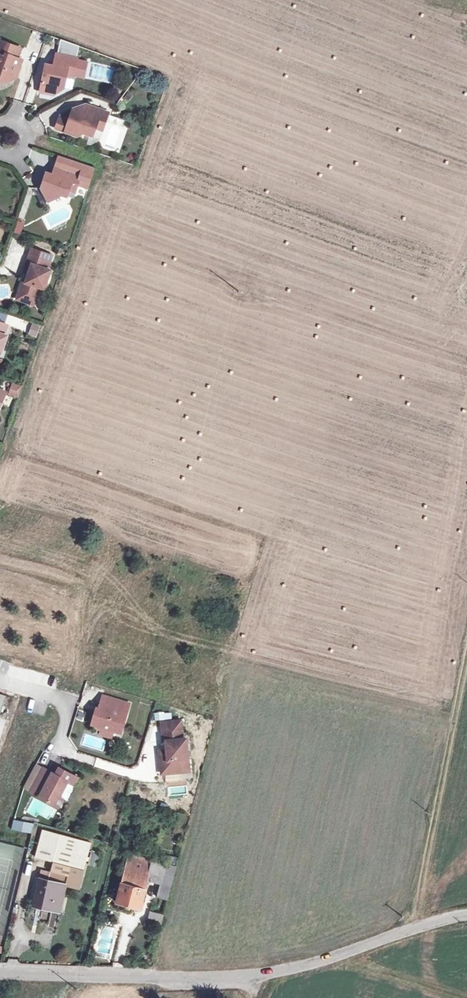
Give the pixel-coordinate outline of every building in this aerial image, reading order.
[(13,82),(18,69),(22,68),(24,62),(19,60),(23,51),(0,43),(0,82),(6,85),(13,82)] [(71,79),(76,80),(80,62),(60,57),(56,69),(49,67),(47,76),(50,76),(48,84),(45,83),(43,94),(56,97),(57,92),(62,93),(66,91),(68,80),(71,79)] [(17,80),(22,68),(18,69),(13,82),(17,80)] [(88,106),(76,111),(91,116),(94,108),(88,106)] [(63,117),(58,130),(79,137),(85,134),(94,138),(97,130),(100,122),(107,125),(111,114),(94,108),(91,116),(76,111),(72,121),(63,117)] [(107,125),(100,122),(97,130),(104,132),(107,125)] [(59,158),(53,176),(61,179),(64,170),(67,161),(59,158)] [(41,188),(44,195),(51,192),(54,200),(60,198),(61,195),(67,197),(70,191),(74,192),(77,186),(79,181),(90,185),(95,170),(67,161),(64,170),(61,179),(53,176),(47,174),(41,188)] [(79,181),(77,186),(88,191),(90,185),(79,181)] [(51,192),(44,195),(48,203),(54,200),(51,192)] [(16,220),(13,232),(21,234),(24,222),(16,220)] [(18,298),(32,304),(34,304),(39,292),(42,293),(48,275),(43,273),(48,259),(30,252),(24,268),(29,270),(23,285),(21,284),(16,297),(18,298)] [(31,308),(32,304),(18,298),(17,302),(31,308)] [(37,338),(41,325),(32,322),(28,335),(37,338)] [(2,354),(8,337),(5,335),(8,326),(0,324),(0,353),(2,354)] [(18,397),(21,386),(12,382),(8,394),(18,397)] [(40,671),(37,679),(52,684),(55,675),(40,671)] [(122,711),(124,705),(102,699),(98,712),(97,716),(95,715),(91,727),(101,730),(113,734),(120,736),(126,717),(121,715),(122,711)] [(156,720),(172,719),(172,712),(155,713),(156,720)] [(188,762),(186,741),(183,741),(181,723),(162,725),(163,744),(166,743),(167,753),(167,757),(160,758),(161,777),(183,775),(182,762),(188,762)] [(101,730),(99,737),(111,741),(113,734),(101,730)] [(52,775),(44,771),(31,794),(59,809),(63,800),(60,798),(67,785),(71,777),(59,771),(56,777),(52,775)] [(71,777),(67,785),(73,789),(78,780),(71,777)] [(19,820),(17,829),(32,832),(35,823),(19,820)] [(41,836),(39,845),(85,855),(87,847),(41,836)] [(85,855),(39,845),(35,863),(68,870),(66,879),(52,876),(50,884),(40,882),(34,907),(60,913),(66,889),(77,891),(85,855)] [(147,880),(152,861),(129,855),(115,907),(128,911),(129,907),(139,909),(147,880)] [(147,880),(164,885),(169,866),(152,861),(147,880)] [(178,868),(169,866),(164,885),(161,898),(170,900),(178,868)] [(162,926),(166,915),(153,912),(150,923),(162,926)]
